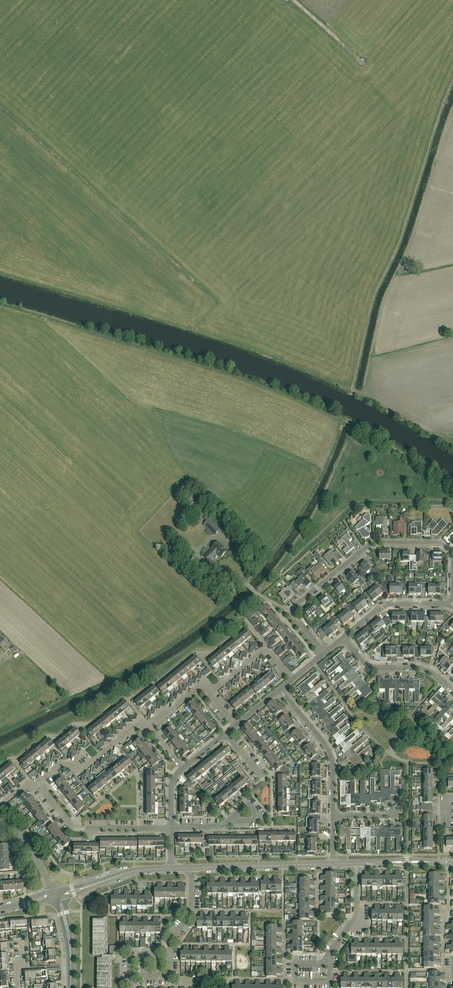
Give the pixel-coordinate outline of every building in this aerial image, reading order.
[(191,504),(199,495),(193,489),(184,499),(191,504)] [(371,523),(371,515),(366,515),(363,518),(364,520),(355,528),(357,531),(358,530),(363,538),(364,537),(365,539),(370,537),(369,532),(367,532),(365,529),(367,528),(366,526),(369,524),(370,523),(371,523)] [(209,519),(207,517),(205,519),(207,521),(203,525),(215,536),(220,530),(209,519)] [(387,535),(387,518),(383,517),(383,518),(376,518),(376,526),(383,526),(383,535),(387,535)] [(404,535),(404,519),(400,519),(400,523),(394,523),(394,535),(404,535)] [(438,535),(448,525),(442,520),(437,525),(434,522),(429,527),(432,529),(432,530),(432,535),(438,535)] [(422,534),(422,531),(422,522),(414,522),(414,528),(411,528),(411,535),(417,535),(417,534),(422,534)] [(355,548),(352,544),(350,542),(352,540),(348,535),(338,543),(340,546),(345,542),(348,547),(344,551),(347,554),(355,548)] [(221,558),(227,551),(225,549),(225,548),(224,548),(217,542),(212,548),(213,549),(205,557),(209,562),(217,553),(221,558)] [(331,567),(342,558),(338,553),(335,556),(331,551),(324,557),(331,567)] [(390,569),(393,569),(393,562),(390,562),(390,553),(380,553),(380,560),(387,560),(387,563),(390,563),(390,569)] [(413,568),(413,560),(410,560),(410,553),(403,553),(403,554),(399,554),(399,562),(410,562),(410,570),(413,570),(413,568)] [(417,568),(417,563),(425,563),(425,553),(422,553),(417,553),(417,560),(413,560),(413,568),(417,568)] [(433,561),(443,561),(443,553),(433,553),(433,561)] [(361,566),(358,569),(359,570),(361,573),(362,574),(365,571),(367,573),(369,571),(372,574),(374,572),(377,575),(379,573),(376,566),(373,570),(366,562),(361,566)] [(316,575),(318,577),(326,571),(320,564),(315,568),(313,566),(308,570),(311,573),(312,573),(315,576),(316,575)] [(362,587),(366,584),(360,576),(358,578),(353,572),(348,576),(350,580),(349,581),(352,585),(354,584),(355,585),(358,586),(359,584),(362,587)] [(293,581),(290,584),(294,588),(297,586),(298,587),(303,583),(306,587),(311,583),(309,581),(305,576),(303,573),(298,578),(299,578),(294,582),(293,581)] [(401,585),(396,585),(396,594),(402,594),(402,589),(406,589),(406,583),(405,583),(405,581),(401,581),(401,585)] [(380,590),(383,587),(378,582),(374,585),(371,588),(372,590),(378,597),(383,593),(380,590)] [(352,595),(352,594),(346,588),(345,589),(344,588),(339,583),(334,587),(336,590),(334,592),(339,598),(344,594),(342,592),(345,590),(348,595),(345,597),(347,599),(352,595)] [(390,594),(396,594),(396,585),(391,585),(391,583),(386,583),(386,589),(390,589),(390,594)] [(411,583),(406,583),(406,589),(409,589),(409,594),(415,594),(415,585),(411,585),(411,583)] [(415,585),(415,594),(421,594),(421,589),(425,589),(425,583),(422,583),(415,583),(415,585)] [(430,583),(425,583),(425,589),(428,589),(428,594),(434,594),(434,585),(430,585),(430,583)] [(437,585),(434,585),(434,594),(441,594),(441,589),(444,589),(444,583),(437,583),(437,585)] [(279,594),(284,600),(285,599),(287,601),(294,595),(288,587),(279,594)] [(367,591),(363,594),(368,600),(370,597),(373,601),(378,597),(372,590),(370,591),(367,591)] [(361,599),(357,602),(363,609),(368,605),(365,602),(368,600),(363,594),(360,597),(361,599)] [(329,607),(334,603),(329,598),(327,599),(324,596),(319,600),(325,607),(328,605),(329,607)] [(348,605),(353,612),(355,610),(358,613),(363,609),(357,602),(353,605),(351,602),(348,605)] [(320,618),(323,615),(320,610),(317,612),(312,605),(304,612),(309,617),(315,612),(320,618)] [(350,614),(353,612),(348,605),(344,608),(346,611),(342,614),(348,621),(353,618),(350,614)] [(259,611),(263,616),(269,611),(266,606),(259,611)] [(263,616),(267,620),(273,615),(269,611),(263,616)] [(405,613),(399,613),(398,622),(405,622),(405,624),(408,624),(408,617),(405,617),(405,613)] [(418,622),(418,613),(411,613),(411,617),(408,617),(408,624),(408,626),(412,626),(412,622),(418,622)] [(424,613),(418,613),(418,622),(424,622),(424,626),(427,626),(427,617),(424,617),(424,613)] [(437,625),(437,613),(430,613),(430,617),(427,617),(427,626),(430,626),(430,622),(434,622),(434,625),(437,625)] [(342,614),(340,616),(337,616),(333,619),(338,624),(340,622),(343,625),(348,621),(342,614)] [(267,620),(271,625),(277,620),(273,615),(267,620)] [(390,625),(385,619),(382,621),(380,618),(375,623),(383,632),(385,631),(383,628),(386,626),(387,627),(390,625)] [(335,626),(338,624),(333,619),(330,622),(331,623),(327,626),(333,634),(338,630),(335,626)] [(446,628),(452,621),(449,619),(443,626),(446,628)] [(277,620),(271,625),(275,630),(281,625),(277,620)] [(370,631),(375,637),(377,635),(380,633),(381,634),(383,632),(375,623),(370,627),(372,629),(370,631)] [(277,631),(281,635),(287,630),(283,625),(277,631)] [(322,637),(325,634),(328,637),(333,634),(327,626),(326,625),(318,631),(322,637)] [(247,630),(242,634),(247,640),(252,636),(247,630)] [(287,630),(281,635),(284,640),(291,635),(287,630)] [(367,633),(365,631),(360,635),(367,644),(369,642),(369,641),(372,639),(375,637),(370,631),(367,633)] [(242,644),(247,640),(242,634),(237,638),(242,644)] [(284,640),(288,645),(295,640),(291,635),(284,640)] [(367,644),(360,635),(355,639),(361,646),(364,643),(365,645),(367,644)] [(237,638),(232,642),(237,648),(242,644),(237,638)] [(295,640),(288,645),(292,650),(298,644),(295,640)] [(232,642),(228,646),(233,652),(237,648),(232,642)] [(292,650),(296,654),(302,649),(298,644),(292,650)] [(421,646),(418,646),(418,655),(421,655),(421,656),(427,656),(427,645),(426,645),(426,648),(421,648),(421,646)] [(427,645),(427,656),(432,656),(432,653),(435,653),(435,650),(437,650),(438,646),(432,646),(431,645),(427,645)] [(228,646),(223,650),(228,656),(233,652),(228,646)] [(386,656),(391,656),(391,647),(386,647),(386,646),(383,646),(383,656),(386,656)] [(400,653),(400,646),(397,646),(397,647),(391,647),(391,656),(397,656),(397,654),(400,654),(400,653)] [(403,646),(400,646),(400,653),(403,653),(403,656),(409,656),(409,648),(403,648),(403,646)] [(418,655),(418,646),(414,646),(414,648),(409,648),(409,656),(414,656),(414,655),(418,655)] [(302,649),(296,654),(300,659),(306,654),(302,649)] [(223,650),(218,654),(223,660),(228,656),(223,650)] [(440,663),(440,664),(444,667),(450,661),(446,657),(446,656),(444,654),(440,650),(437,657),(439,659),(442,661),(440,663)] [(332,660),(335,665),(327,672),(329,675),(339,667),(340,667),(347,661),(343,656),(345,655),(342,652),(332,660)] [(218,654),(214,657),(218,664),(223,660),(218,654)] [(258,660),(257,663),(257,666),(259,667),(261,660),(260,660),(261,660),(264,661),(266,660),(263,656),(258,660)] [(196,667),(198,669),(200,667),(198,665),(201,663),(196,657),(191,661),(196,667)] [(209,661),(211,664),(209,666),(214,672),(216,671),(216,669),(214,667),(218,664),(214,657),(209,661)] [(351,662),(349,660),(347,661),(340,667),(339,667),(343,672),(333,680),(331,681),(333,685),(344,676),(346,675),(353,669),(349,664),(351,662)] [(186,664),(191,670),(196,667),(191,661),(186,664)] [(450,661),(444,667),(448,671),(450,669),(452,671),(452,670),(452,664),(450,661)] [(182,668),(187,674),(191,670),(186,664),(182,668)] [(357,670),(355,667),(353,669),(346,675),(344,676),(348,680),(339,687),(342,691),(359,676),(356,672),(357,670)] [(177,672),(182,678),(187,674),(182,668),(177,672)] [(266,676),(271,682),(276,678),(274,677),(277,675),(273,670),(271,672),(267,668),(263,672),(266,676)] [(177,672),(172,676),(177,682),(182,678),(177,672)] [(300,694),(302,697),(312,689),(308,685),(319,677),(321,675),(318,672),(316,673),(298,688),(302,693),(300,694)] [(356,692),(366,684),(362,680),(364,678),(361,675),(359,676),(342,691),(344,689),(351,684),(354,688),(346,695),(348,698),(356,692)] [(177,682),(172,676),(168,680),(172,686),(177,682)] [(266,686),(271,682),(266,676),(261,680),(266,686)] [(380,699),(380,704),(390,704),(390,689),(390,680),(384,680),(384,678),(380,678),(380,690),(385,690),(385,699),(380,699)] [(390,680),(390,689),(395,689),(395,703),(400,703),(400,689),(399,681),(394,681),(394,678),(390,678),(390,680)] [(400,681),(399,681),(400,689),(405,689),(405,703),(410,703),(410,692),(410,689),(410,681),(404,681),(404,678),(400,678),(400,681)] [(410,681),(410,689),(410,692),(415,692),(415,703),(420,703),(420,680),(414,680),(414,678),(410,678),(410,681)] [(168,680),(163,684),(168,690),(172,686),(168,680)] [(266,686),(261,680),(257,684),(262,690),(266,686)] [(312,689),(302,697),(303,697),(305,695),(308,700),(307,702),(309,705),(327,690),(318,697),(315,693),(325,685),(322,681),(312,689)] [(370,686),(367,683),(366,684),(356,692),(360,696),(352,703),(355,706),(372,692),(368,687),(370,686)] [(168,690),(163,684),(158,688),(163,694),(168,690)] [(262,690),(257,684),(252,688),(257,694),(262,690)] [(150,691),(155,697),(159,693),(154,687),(150,691)] [(245,692),(250,698),(255,694),(250,688),(245,692)] [(311,711),(314,714),(333,698),(325,704),(322,700),(330,693),(329,693),(332,691),(329,688),(327,690),(309,705),(313,709),(311,711)] [(155,697),(150,691),(145,694),(150,700),(155,697)] [(424,707),(421,711),(429,717),(438,707),(444,700),(440,696),(441,694),(439,691),(431,700),(435,704),(428,711),(424,707)] [(250,698),(245,692),(240,696),(245,702),(250,698)] [(150,700),(145,694),(140,698),(145,704),(150,700)] [(245,702),(240,696),(236,700),(241,706),(245,702)] [(145,704),(140,698),(135,702),(140,708),(145,704)] [(320,721),(322,720),(329,714),(326,710),(336,701),(333,698),(314,714),(316,712),(319,717),(318,718),(320,721)] [(442,710),(433,720),(434,721),(437,723),(444,715),(445,714),(446,713),(452,706),(447,702),(449,700),(446,698),(444,700),(438,707),(442,710)] [(241,706),(236,700),(231,704),(236,710),(241,706)] [(119,705),(124,711),(129,707),(124,701),(119,705)] [(188,706),(191,711),(198,706),(194,701),(188,706)] [(272,711),(278,706),(274,701),(268,706),(272,711)] [(326,729),(344,715),(335,722),(332,717),(342,709),(342,708),(344,707),(342,704),(340,706),(339,706),(329,714),(322,720),(326,725),(324,726),(326,729)] [(124,711),(119,705),(115,709),(120,715),(124,711)] [(441,727),(442,728),(444,730),(450,723),(452,720),(452,705),(452,707),(452,706),(446,713),(445,714),(444,715),(448,719),(441,727)] [(198,706),(191,711),(195,716),(201,711),(198,706)] [(276,719),(282,715),(280,713),(282,711),(278,706),(272,711),(276,716),(274,717),(276,719)] [(120,715),(115,709),(110,713),(115,719),(120,715)] [(205,715),(201,711),(195,716),(199,720),(205,715)] [(115,719),(110,713),(105,717),(110,723),(115,719)] [(205,715),(199,720),(203,725),(209,720),(205,715)] [(282,715),(276,719),(278,722),(280,721),(283,726),(290,720),(286,716),(284,717),(282,715)] [(331,738),(333,737),(351,722),(340,731),(337,726),(347,718),(344,715),(326,729),(327,729),(331,734),(329,735),(331,738)] [(110,723),(105,717),(100,721),(105,727),(110,723)] [(203,725),(207,730),(213,725),(209,720),(203,725)] [(290,720),(283,726),(287,731),(285,733),(287,735),(293,730),(292,727),(294,725),(290,720)] [(337,746),(339,744),(347,738),(343,734),(353,726),(357,723),(355,720),(354,720),(351,722),(333,737),(337,741),(335,743),(337,746)] [(105,727),(100,721),(96,724),(101,731),(105,727)] [(164,733),(168,737),(175,732),(171,728),(173,726),(171,723),(166,728),(168,730),(164,733)] [(101,731),(96,724),(91,728),(96,734),(101,731)] [(243,729),(247,733),(253,729),(249,724),(243,729)] [(213,725),(207,730),(210,734),(217,729),(213,725)] [(96,734),(91,728),(86,732),(89,736),(88,736),(91,741),(95,738),(93,737),(96,734)] [(70,733),(75,739),(80,735),(75,729),(70,733)] [(253,729),(247,733),(250,738),(256,733),(253,729)] [(295,740),(302,735),(298,730),(295,732),(293,730),(287,735),(286,736),(290,741),(293,738),(295,740)] [(357,730),(347,738),(339,744),(343,749),(341,751),(344,754),(344,753),(367,735),(366,735),(353,746),(349,742),(360,734),(357,730)] [(175,732),(168,737),(172,742),(178,737),(175,732)] [(75,739),(70,733),(65,736),(70,743),(75,739)] [(260,738),(256,733),(250,738),(254,743),(260,738)] [(302,735),(295,740),(299,745),(298,746),(300,748),(305,744),(303,742),(306,740),(302,735)] [(349,763),(351,761),(369,746),(358,755),(354,751),(365,742),(370,738),(367,735),(344,753),(348,758),(346,760),(349,763)] [(70,743),(65,736),(60,740),(65,746),(70,743)] [(182,742),(178,737),(172,742),(176,747),(182,742)] [(138,748),(144,743),(140,738),(137,741),(135,738),(130,742),(130,743),(128,745),(130,746),(131,745),(135,750),(138,748)] [(200,743),(196,738),(193,741),(193,740),(188,745),(191,746),(192,746),(194,748),(193,748),(196,751),(199,748),(197,745),(200,743)] [(254,743),(258,748),(264,743),(265,741),(263,739),(262,740),(260,738),(254,743)] [(44,743),(49,749),(54,745),(49,739),(44,743)] [(65,746),(60,740),(56,744),(62,752),(65,751),(63,748),(65,746)] [(182,742),(176,747),(180,752),(186,747),(182,742)] [(49,749),(44,743),(39,747),(44,753),(49,749)] [(141,753),(142,753),(148,748),(144,743),(138,748),(141,753)] [(264,743),(258,748),(262,752),(268,747),(264,743)] [(305,744),(300,748),(302,751),(303,750),(307,755),(314,750),(309,745),(307,747),(305,744)] [(369,746),(351,761),(354,766),(353,767),(355,771),(361,766),(364,763),(361,759),(368,752),(372,757),(375,754),(369,746)] [(44,753),(39,747),(34,751),(39,757),(44,753)] [(190,751),(186,747),(180,752),(183,756),(190,751)] [(220,751),(225,757),(230,753),(225,747),(220,751)] [(262,752),(265,757),(271,752),(268,747),(262,752)] [(142,753),(145,757),(152,752),(148,748),(142,753)] [(314,750),(307,755),(311,760),(310,761),(311,762),(318,760),(315,756),(318,754),(314,750)] [(39,757),(34,751),(30,754),(35,761),(39,757)] [(216,754),(221,761),(225,757),(220,751),(216,754)] [(155,757),(152,752),(145,757),(149,762),(155,757)] [(271,752),(265,757),(269,761),(275,757),(271,752)] [(35,761),(30,754),(25,758),(30,764),(35,761)] [(211,758),(216,764),(221,761),(216,754),(211,758)] [(155,757),(149,762),(153,767),(151,768),(151,769),(158,769),(158,766),(156,764),(159,762),(155,757)] [(269,761),(273,766),(279,761),(275,757),(269,761)] [(30,764),(25,758),(20,762),(22,765),(20,766),(25,771),(31,766),(30,764)] [(121,762),(126,768),(131,764),(126,758),(121,762)] [(206,762),(211,768),(216,764),(211,758),(206,762)] [(116,766),(121,772),(126,768),(121,762),(120,760),(115,764),(116,766)] [(318,760),(311,762),(311,765),(312,765),(312,771),(321,771),(321,765),(318,765),(318,761),(318,760)] [(279,761),(273,766),(277,771),(280,768),(283,772),(289,770),(285,764),(283,766),(279,761)] [(202,766),(207,772),(211,768),(206,762),(202,766)] [(10,763),(5,767),(12,775),(17,771),(10,763)] [(112,769),(117,775),(121,772),(116,766),(112,769)] [(207,772),(202,766),(197,770),(202,776),(207,772)] [(5,767),(1,771),(6,777),(10,773),(12,775),(5,767)] [(117,775),(112,769),(107,773),(112,779),(117,775)] [(147,778),(155,778),(155,772),(158,772),(158,769),(151,769),(151,772),(147,772),(147,778)] [(202,776),(197,770),(192,774),(197,780),(202,776)] [(279,777),(279,782),(287,782),(287,776),(289,776),(289,770),(283,772),(283,776),(279,776),(279,777)] [(311,780),(318,780),(318,777),(321,777),(321,771),(312,771),(313,777),(311,777),(311,780)] [(391,772),(391,789),(391,795),(397,795),(397,798),(401,798),(401,792),(401,789),(401,786),(395,786),(395,776),(401,776),(401,771),(391,772)] [(102,777),(107,783),(112,779),(107,773),(102,777)] [(55,783),(59,788),(65,783),(67,781),(62,774),(56,778),(58,781),(55,783)] [(197,780),(192,774),(187,777),(190,780),(187,783),(192,788),(194,786),(193,784),(197,780)] [(371,775),(371,779),(371,801),(377,801),(377,804),(381,804),(381,798),(381,776),(381,792),(375,792),(375,779),(374,779),(374,775),(371,775)] [(391,795),(391,789),(385,789),(385,776),(381,776),(381,798),(387,798),(387,801),(391,801),(391,795)] [(107,783),(102,777),(98,781),(103,787),(107,783)] [(238,781),(243,787),(248,783),(243,777),(238,781)] [(361,782),(361,804),(367,804),(367,807),(371,807),(371,801),(371,779),(371,795),(365,795),(365,779),(363,779),(361,780),(361,782)] [(313,790),(321,790),(321,783),(318,783),(318,780),(311,780),(308,780),(308,786),(313,786),(313,790)] [(351,782),(351,804),(357,804),(357,807),(361,807),(361,804),(361,782),(361,795),(355,795),(355,782),(355,780),(351,780),(351,782)] [(103,787),(98,781),(93,785),(98,791),(103,787)] [(243,787),(238,781),(233,785),(238,791),(243,787)] [(351,807),(351,804),(351,782),(351,795),(345,795),(345,782),(341,782),(341,805),(347,805),(347,807),(351,807)] [(65,783),(59,788),(63,793),(69,788),(65,783)] [(181,795),(189,795),(189,789),(192,789),(192,788),(187,783),(185,785),(185,789),(181,789),(181,795)] [(98,791),(93,785),(88,789),(93,795),(98,791)] [(233,785),(229,789),(234,795),(238,791),(233,785)] [(73,792),(69,788),(63,793),(67,797),(73,792)] [(224,792),(229,799),(234,795),(229,789),(224,792)] [(309,799),(318,799),(318,796),(321,796),(321,790),(313,790),(310,790),(310,796),(309,796),(309,797),(308,797),(308,799),(309,799)] [(71,802),(77,797),(73,792),(67,797),(71,802)] [(224,792),(219,796),(224,802),(229,799),(224,792)] [(21,793),(16,797),(18,800),(20,798),(23,803),(30,798),(26,793),(23,796),(21,793)] [(211,800),(215,805),(217,803),(220,806),(224,802),(219,796),(215,800),(213,798),(211,800)] [(81,802),(77,797),(71,802),(74,807),(81,802)] [(421,803),(421,806),(428,806),(428,803),(433,804),(433,797),(424,797),(424,803),(421,803)] [(30,798),(23,803),(27,807),(34,802),(30,798)] [(313,808),(321,808),(321,802),(318,802),(318,799),(309,799),(311,799),(311,802),(313,802),(313,808)] [(34,802),(27,807),(31,812),(37,807),(34,802)] [(84,806),(81,802),(74,807),(78,811),(81,809),(83,811),(89,807),(87,805),(84,806)] [(279,806),(279,812),(283,812),(283,816),(290,816),(290,812),(289,812),(289,807),(287,807),(287,806),(279,806)] [(37,807),(31,812),(35,817),(41,812),(37,807)] [(185,817),(192,817),(192,813),(189,813),(189,807),(181,808),(181,814),(185,814),(185,817)] [(321,808),(313,808),(313,815),(308,815),(308,818),(315,818),(315,815),(321,815),(321,808)] [(155,814),(155,809),(147,809),(147,815),(151,815),(151,818),(157,818),(157,814),(155,814)] [(424,816),(424,822),(432,822),(433,816),(428,816),(428,810),(421,810),(421,816),(424,816)] [(41,812),(35,817),(39,822),(45,816),(41,812)] [(45,816),(39,822),(43,826),(41,828),(43,830),(48,826),(46,824),(49,821),(45,816)] [(315,818),(308,818),(308,821),(310,821),(310,827),(318,827),(318,821),(315,821),(315,818)] [(51,834),(57,829),(54,824),(47,829),(51,834)] [(351,851),(351,838),(351,826),(351,828),(345,828),(345,826),(341,826),(341,838),(347,838),(347,851),(351,851)] [(361,826),(361,828),(355,828),(355,826),(351,826),(351,838),(357,838),(357,851),(358,851),(358,854),(361,854),(361,851),(361,838),(361,826)] [(371,838),(371,826),(371,828),(365,828),(365,826),(361,826),(361,838),(367,838),(367,851),(371,851),(371,838)] [(381,837),(381,828),(375,828),(375,826),(371,826),(371,838),(376,837),(376,851),(381,851),(381,837)] [(385,826),(381,826),(381,828),(381,837),(387,837),(387,851),(391,851),(391,837),(391,826),(391,828),(385,828),(385,826)] [(391,826),(391,837),(397,837),(397,851),(401,851),(401,828),(395,828),(395,826),(391,826)] [(318,827),(310,827),(310,834),(306,834),(306,837),(313,837),(313,834),(318,834),(318,827)] [(61,833),(57,829),(51,834),(55,838),(61,833)] [(65,838),(61,833),(55,838),(59,843),(65,838)] [(176,840),(176,846),(179,846),(179,844),(185,844),(185,836),(179,836),(179,840),(176,840)] [(203,836),(197,836),(197,844),(203,844),(203,847),(206,847),(206,841),(203,841),(203,836)] [(313,840),(313,837),(306,837),(306,840),(308,840),(308,846),(316,846),(316,840),(313,840)] [(65,838),(59,843),(63,848),(69,843),(65,838)] [(206,841),(206,847),(209,847),(209,846),(215,846),(215,838),(209,838),(209,841),(206,841)] [(163,849),(166,849),(166,843),(163,843),(163,839),(157,839),(157,847),(163,847),(163,849)] [(313,852),(316,852),(316,846),(308,846),(308,852),(306,852),(306,855),(313,855),(313,852)] [(48,921),(48,918),(42,918),(43,930),(48,929),(48,924),(51,924),(51,920),(48,921)] [(102,958),(98,958),(98,987),(109,987),(111,987),(111,985),(109,985),(109,980),(111,980),(111,978),(109,978),(109,973),(111,973),(111,971),(109,971),(109,966),(111,966),(111,963),(109,963),(109,959),(116,959),(116,956),(117,956),(117,946),(110,946),(110,956),(106,956),(106,953),(104,953),(104,949),(106,949),(106,946),(104,946),(104,942),(106,942),(106,939),(104,939),(104,934),(106,934),(106,932),(104,932),(104,927),(106,928),(106,925),(104,925),(104,920),(106,920),(106,918),(101,918),(101,920),(94,920),(93,939),(93,956),(104,956),(104,958),(102,958)] [(348,949),(348,958),(348,963),(357,963),(357,955),(357,939),(354,939),(354,945),(351,945),(351,949),(348,949)] [(46,957),(38,957),(38,959),(42,959),(44,959),(45,962),(50,962),(50,965),(56,964),(55,962),(56,961),(55,956),(46,957)] [(56,971),(56,968),(49,968),(49,969),(46,969),(40,969),(42,981),(47,980),(46,975),(49,974),(49,971),(56,971)]
